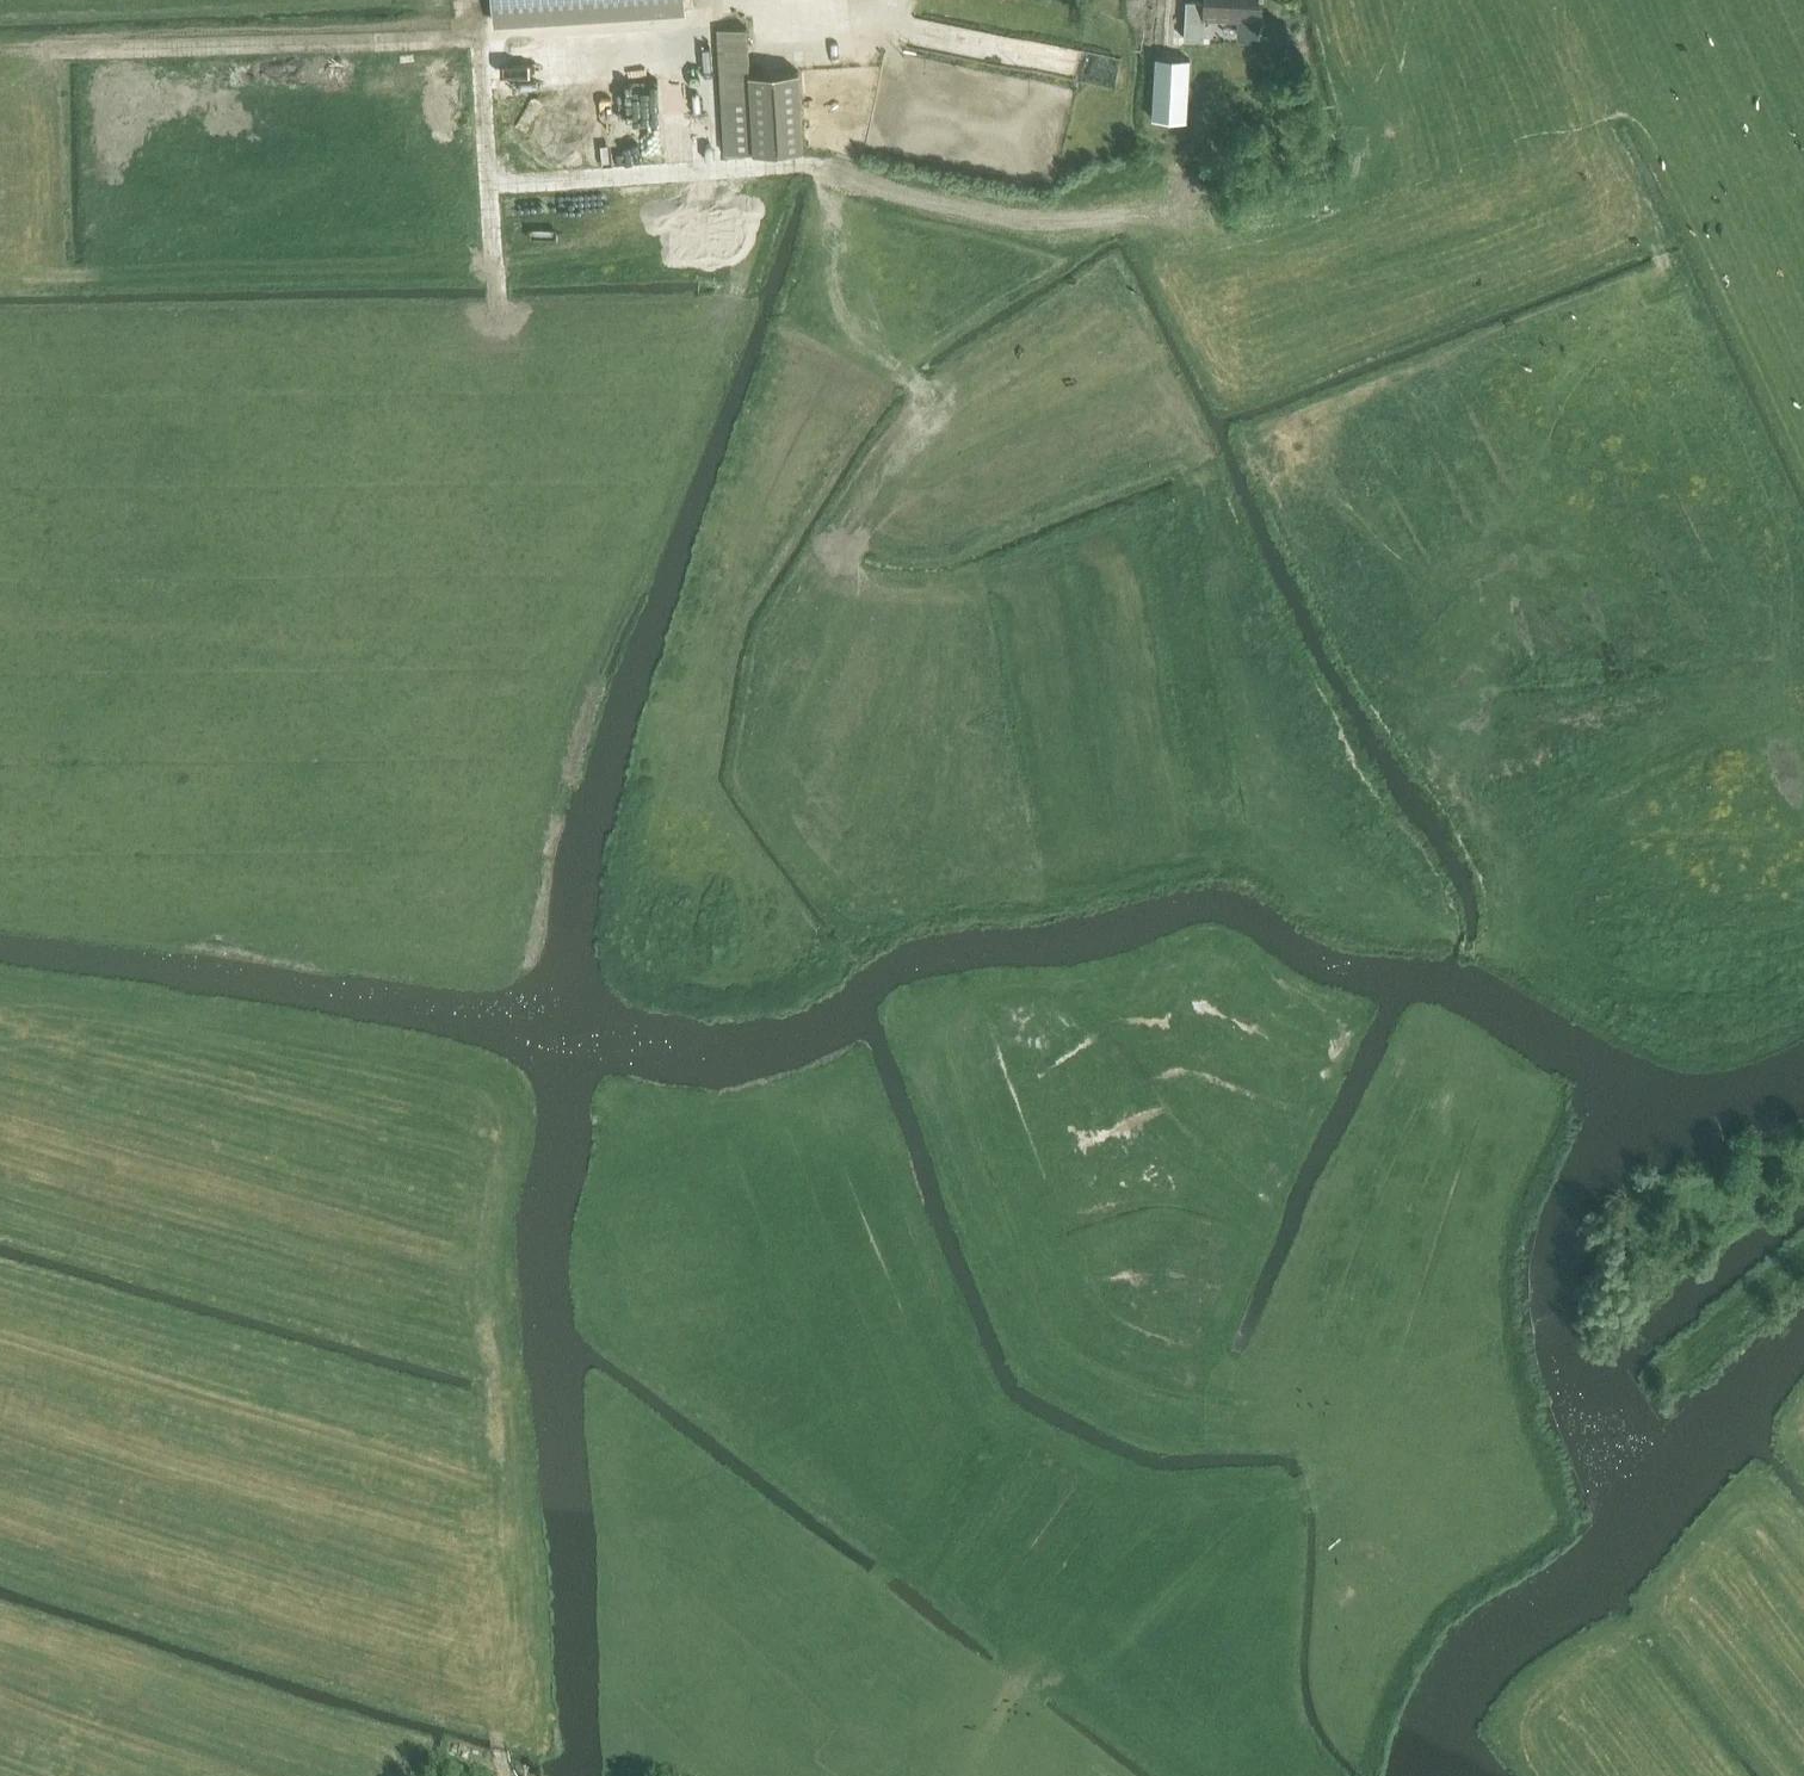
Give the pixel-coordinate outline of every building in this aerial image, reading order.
[(496,19),(685,8),(685,0),(495,0),(496,19)] [(1184,37),(1204,38),(1205,15),(1237,17),(1237,13),(1260,15),(1261,0),(1186,0),(1184,37)] [(747,26),(718,28),(725,153),(802,149),(799,71),(749,73),(747,26)] [(1156,58),(1153,117),(1186,119),(1189,59),(1156,58)] [(1189,67),(1188,91),(1216,92),(1217,69),(1189,67)]
